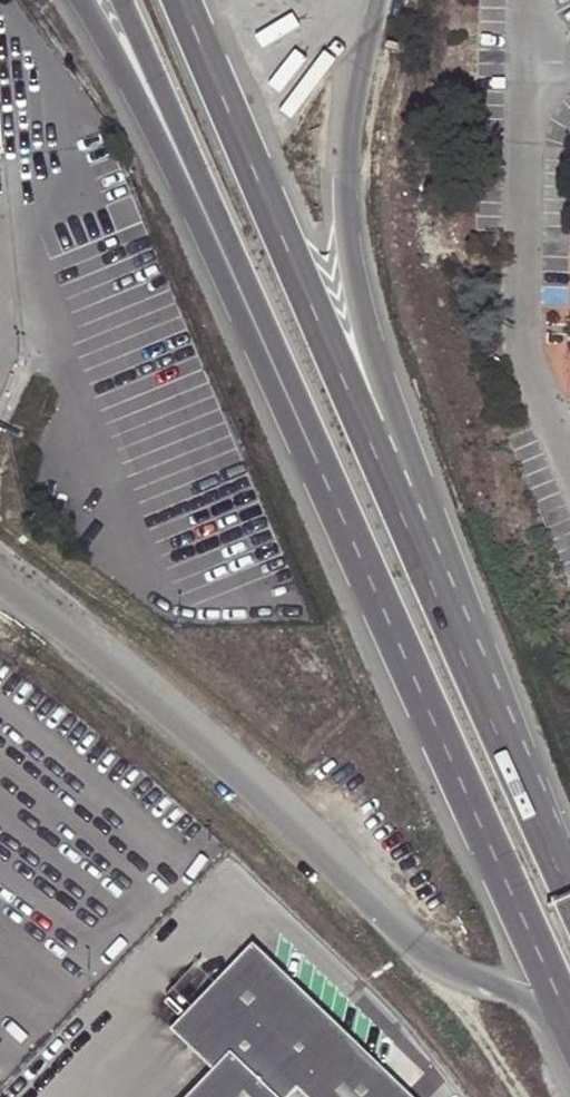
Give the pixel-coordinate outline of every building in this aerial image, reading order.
[(251,948),(168,1034),(211,1075),(190,1096),(292,1096),(294,1095),(296,1096),(404,1096),(251,948)]
